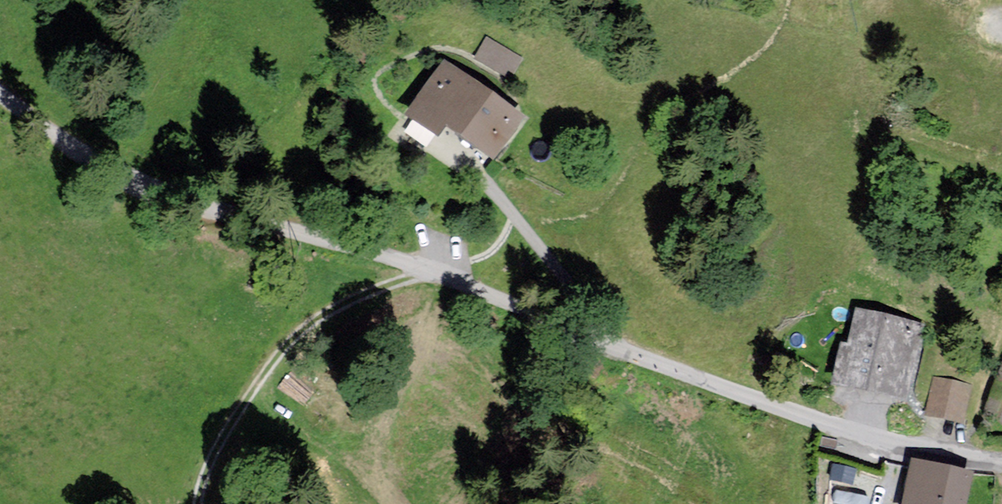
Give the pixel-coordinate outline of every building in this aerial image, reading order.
[(522,59),(487,40),(477,58),(512,78),(522,59)] [(520,117),(447,63),(411,111),(440,132),(449,121),(493,153),(520,117)] [(921,331),(906,327),(860,317),(852,352),(844,350),(835,388),(905,403),(921,331)] [(972,388),(935,378),(925,415),(962,425),(972,388)] [(915,468),(907,503),(964,503),(969,479),(915,468)]
